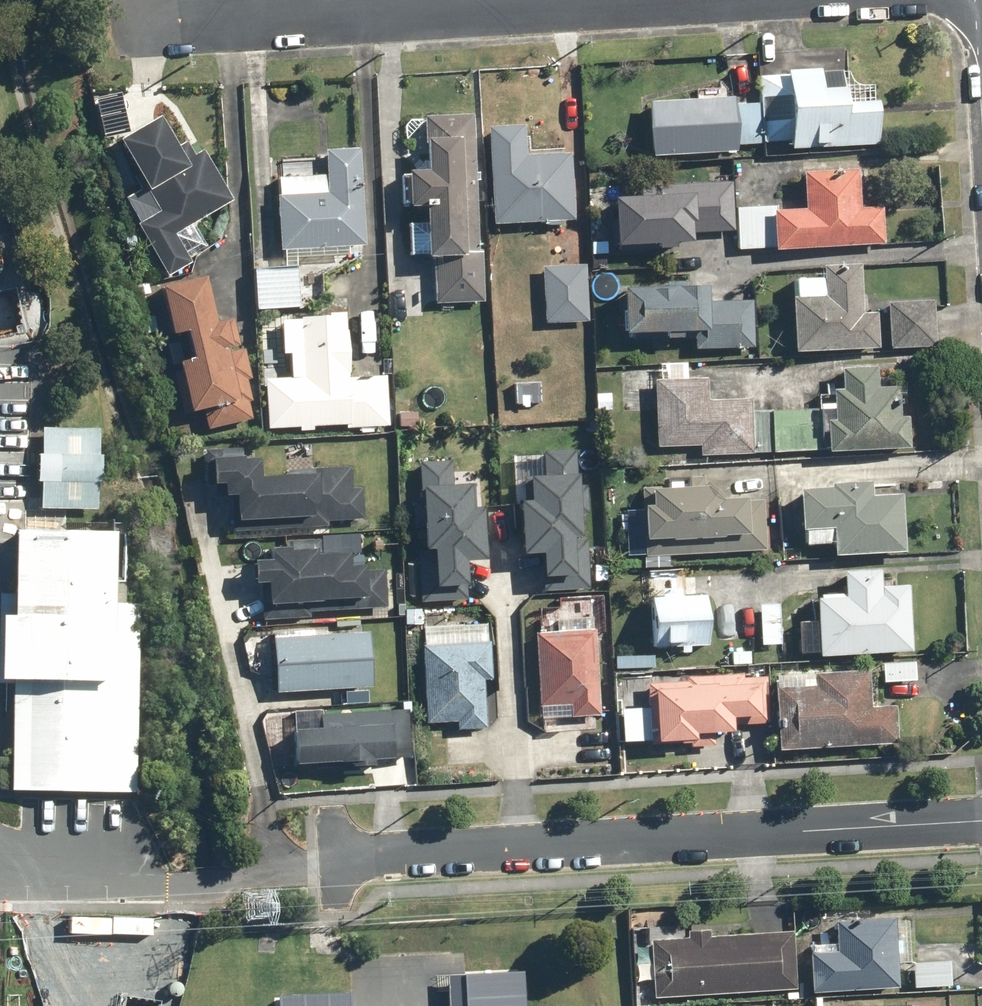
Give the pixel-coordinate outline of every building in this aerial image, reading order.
[(784,153),(875,151),(873,88),(852,88),(851,74),(755,77),(756,105),(757,149),(784,148),(784,153)] [(644,109),(646,162),(732,160),(732,150),(757,149),(756,105),(644,109)] [(466,256),(471,118),(419,116),(417,181),(398,181),(397,212),(411,212),(411,216),(419,216),(418,230),(404,229),(403,262),(417,263),(417,267),(426,268),(425,297),(430,298),(430,307),(478,309),(479,256),(466,256)] [(156,120),(109,147),(135,192),(120,201),(135,226),(130,229),(162,282),(190,265),(187,260),(205,249),(191,226),(227,205),(197,154),(188,159),(181,149),(175,152),(156,120)] [(530,160),(528,128),(481,130),(485,230),(571,226),(568,158),(530,160)] [(319,178),(274,178),(274,254),(277,254),(277,272),(250,271),(250,313),(296,313),(296,262),(344,262),(344,252),(356,252),(356,153),(319,153),(319,178)] [(880,252),(878,212),(854,212),(853,173),(796,176),(797,215),(768,216),(770,256),(880,252)] [(605,205),(606,254),(685,252),(684,239),(729,238),(728,182),(657,183),(657,204),(605,205)] [(765,210),(732,211),(733,255),(766,254),(765,210)] [(786,303),(788,357),(873,353),(870,293),(856,293),(855,265),(815,266),(815,280),(792,281),(793,303),(786,303)] [(585,267),(539,268),(540,329),(585,329),(585,267)] [(243,382),(249,381),(242,350),(233,352),(225,319),(209,323),(199,280),(149,292),(161,343),(176,340),(182,365),(168,369),(184,438),(252,422),(243,382)] [(660,293),(614,292),(614,340),(697,341),(697,353),(748,353),(749,305),(701,305),(701,287),(660,287),(660,293)] [(930,304),(882,304),(882,353),(930,353),(930,304)] [(354,435),(372,435),(372,431),(385,431),(386,382),(340,381),(341,317),(323,316),(323,320),(310,319),(310,321),(296,321),(296,323),(287,323),(286,325),(278,325),(277,358),(299,359),(298,381),(262,380),(261,433),(309,434),(309,430),(354,431),(354,435)] [(682,365),(651,366),(652,450),(697,449),(697,461),(747,461),(747,457),(746,412),(746,405),(701,405),(701,382),(682,382),(682,365)] [(820,453),(902,455),(902,427),(886,427),(886,411),(892,411),(892,389),(871,388),(871,375),(835,374),(834,396),(826,396),(826,410),(810,410),(809,430),(815,430),(815,439),(821,440),(820,453)] [(539,386),(513,385),(512,411),(538,412),(539,386)] [(805,444),(805,411),(746,412),(747,457),(813,457),(813,444),(805,444)] [(94,433),(37,432),(37,460),(32,460),(32,486),(36,486),(36,513),(93,513),(93,489),(96,489),(97,460),(94,460),(94,433)] [(280,474),(280,482),(251,483),(250,465),(240,465),(240,453),(202,454),(203,492),(216,491),(216,503),(227,502),(228,534),(324,532),(324,525),(357,524),(357,490),(346,490),(346,473),(280,474)] [(574,455),(539,454),(538,481),(521,481),(520,508),(510,508),(509,560),(533,561),(532,581),(562,581),(562,590),(583,590),(584,544),(572,544),(573,519),(582,519),(582,485),(573,485),(574,455)] [(471,477),(462,477),(462,491),(451,490),(451,468),(412,468),(410,565),(416,565),(415,608),(462,608),(463,569),(475,570),(476,510),(471,510),(471,477)] [(722,503),(701,482),(660,482),(660,493),(637,494),(637,575),(668,575),(667,558),(762,557),(762,503),(722,503)] [(820,494),(793,495),(793,538),(798,538),(798,551),(825,551),(825,561),(895,561),(895,501),(863,501),(863,487),(820,487),(820,494)] [(9,678),(7,790),(22,790),(133,792),(137,602),(107,601),(107,531),(8,529),(4,678),(9,678)] [(355,606),(356,612),(382,611),(384,573),(340,570),(341,559),(317,557),(318,543),(280,541),(280,550),(263,549),(261,569),(246,568),(244,589),(260,590),(259,612),(355,606)] [(874,573),(833,575),(834,597),(810,598),(812,662),(907,658),(905,589),(875,590),(874,573)] [(531,720),(592,721),(593,637),(602,637),(602,595),(560,594),(560,609),(533,608),(531,720)] [(703,602),(644,601),(643,650),(703,651),(703,602)] [(737,607),(714,606),(713,651),(736,651),(737,607)] [(777,607),(756,608),(758,650),(779,649),(777,607)] [(401,631),(418,631),(420,728),(453,727),(453,734),(479,733),(478,682),(487,681),(486,627),(418,628),(417,612),(401,613),(401,631)] [(330,629),(330,641),(267,642),(268,697),(366,695),(365,640),(345,640),(344,629),(330,629)] [(911,666),(877,668),(878,688),(912,687),(911,666)] [(863,675),(767,677),(769,756),(891,754),(890,709),(864,710),(863,675)] [(616,713),(616,745),(647,745),(647,750),(687,750),(686,741),(724,740),(724,727),(763,726),(763,680),(681,680),(681,689),(640,689),(640,713),(616,713)] [(307,717),(309,767),(378,764),(376,736),(384,736),(383,714),(307,717)] [(829,955),(802,956),(804,996),(892,991),(889,920),(828,924),(829,955)] [(682,940),(646,942),(649,1000),(792,992),(788,934),(703,939),(703,932),(681,934),(682,940)] [(945,964),(908,966),(909,990),(946,988),(945,964)] [(467,976),(468,1005),(528,1005),(527,974),(467,976)] [(278,998),(279,1005),(354,1005),(354,996),(278,998)]
